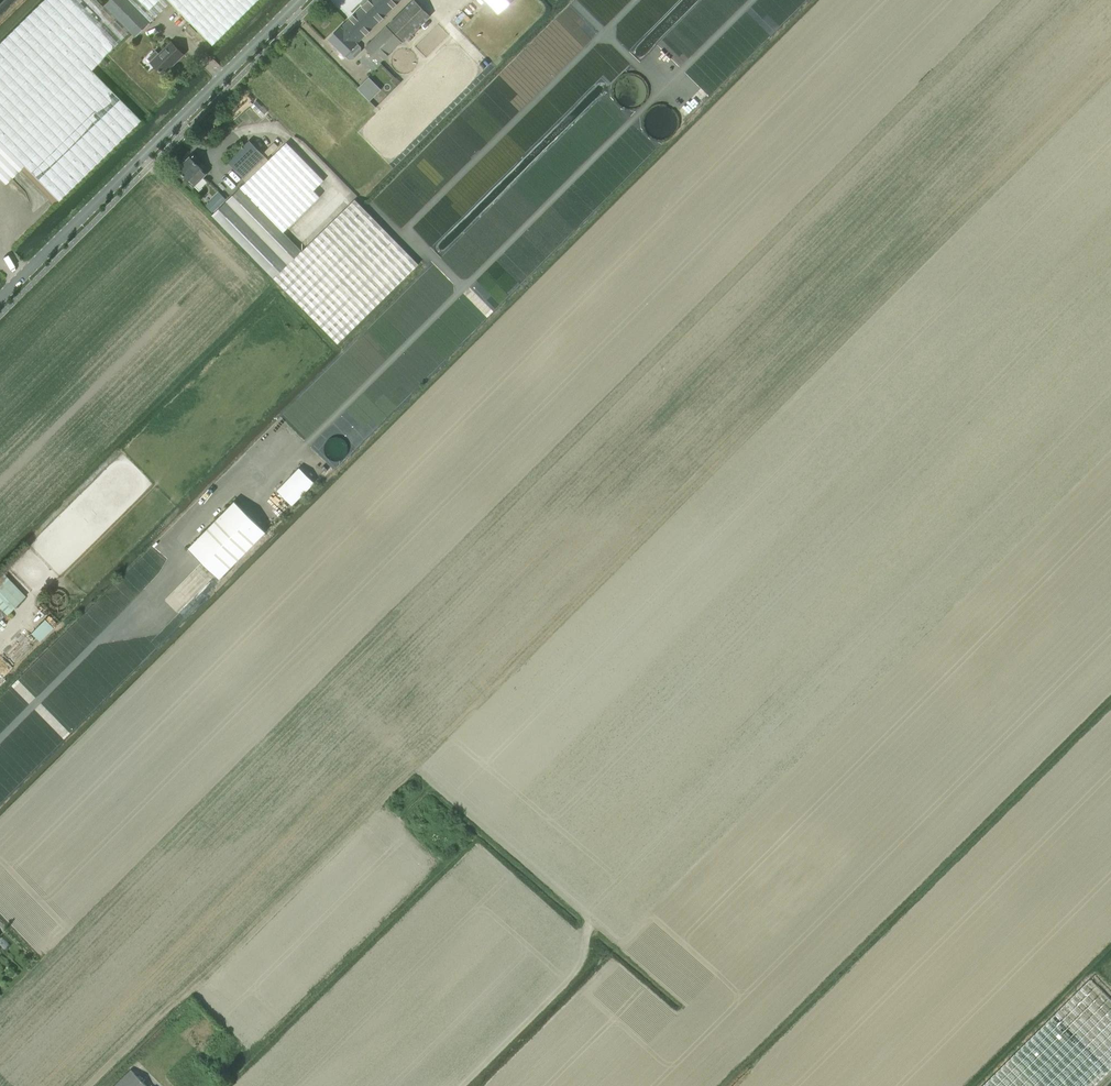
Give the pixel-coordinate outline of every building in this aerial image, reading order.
[(0,42),(0,142),(23,166),(58,201),(140,120),(91,70),(118,43),(118,44),(131,31),(105,5),(103,7),(96,0),(42,0),(0,42)] [(105,5),(131,31),(136,37),(155,17),(139,0),(110,0),(105,5)] [(155,17),(170,2),(213,45),(258,0),(139,0),(155,17)] [(342,27),(342,26),(329,39),(345,55),(358,42),(357,42),(400,0),(369,0),(342,27)] [(430,16),(415,0),(412,0),(387,24),(404,41),(430,16)] [(499,14),(513,0),(485,0),(499,14)] [(197,32),(189,25),(185,29),(192,37),(197,32)] [(383,66),(393,56),(394,54),(392,52),(402,41),(386,25),(365,47),(383,66)] [(150,57),(153,60),(151,62),(163,75),(183,55),(171,42),(159,54),(156,51),(150,57)] [(364,89),(371,96),(379,87),(373,81),(364,89)] [(648,131),(652,134),(658,137),(664,136),(669,134),(674,130),(676,124),(676,118),(675,114),(672,110),(668,107),(664,105),(659,105),(654,106),(649,110),(646,114),(645,120),(645,125),(648,131)] [(243,177),(265,156),(250,140),(228,162),(243,177)] [(5,184),(23,166),(0,142),(0,180),(5,184)] [(240,188),(212,215),(273,278),(301,251),(283,232),(317,197),(311,191),(321,181),(286,142),(268,160),(265,156),(243,177),(242,178),(246,182),(240,187),(240,188)] [(207,174),(201,168),(190,156),(177,169),(189,180),(195,187),(207,174)] [(219,192),(212,198),(219,205),(226,199),(219,192)] [(418,264),(355,199),(274,278),(338,343),(418,264)] [(299,468),(278,490),(282,494),(292,504),(314,482),(299,468)] [(219,579),(241,556),(266,532),(234,501),(188,548),(219,579)] [(7,615),(25,596),(7,578),(1,584),(0,583),(0,608),(7,615)] [(1110,1068),(1110,1000),(1090,978),(982,1085),(1093,1085),(1110,1068)] [(113,1085),(148,1085),(131,1069),(113,1085)]
